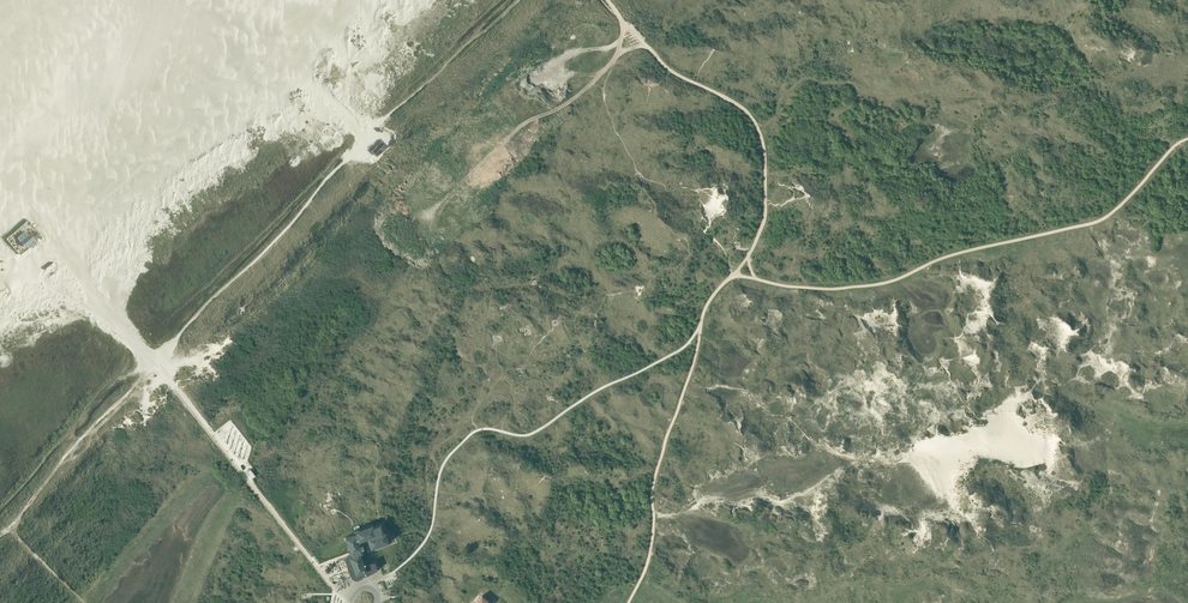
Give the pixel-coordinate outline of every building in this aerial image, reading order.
[(384,149),(381,146),(382,145),(379,142),(377,144),(376,145),(373,148),(368,152),(371,155),(371,156),(374,158),(375,157),(384,149)] [(740,233),(730,234),(731,243),(734,242),(737,242),(742,241),(740,233)] [(507,303),(498,306),(501,316),(510,313),(507,303)] [(559,316),(549,319),(551,329),(562,326),(559,316)] [(529,325),(518,328),(519,333),(523,332),(524,336),(532,334),(529,325)] [(501,332),(490,336),(494,346),(504,342),(501,332)] [(534,367),(517,371),(519,378),(536,373),(534,367)] [(251,469),(247,471),(253,478),(256,475),(253,472),(251,469)] [(371,560),(367,549),(368,549),(367,545),(362,547),(359,541),(370,536),(371,538),(369,539),(372,547),(392,540),(389,532),(387,532),(384,522),(374,526),(373,524),(353,531),(354,534),(346,537),(353,554),(345,557),(352,578),(357,580),(363,578),(362,577),(371,574),(371,572),(378,569),(375,561),(371,562),(370,561),(371,560)]
